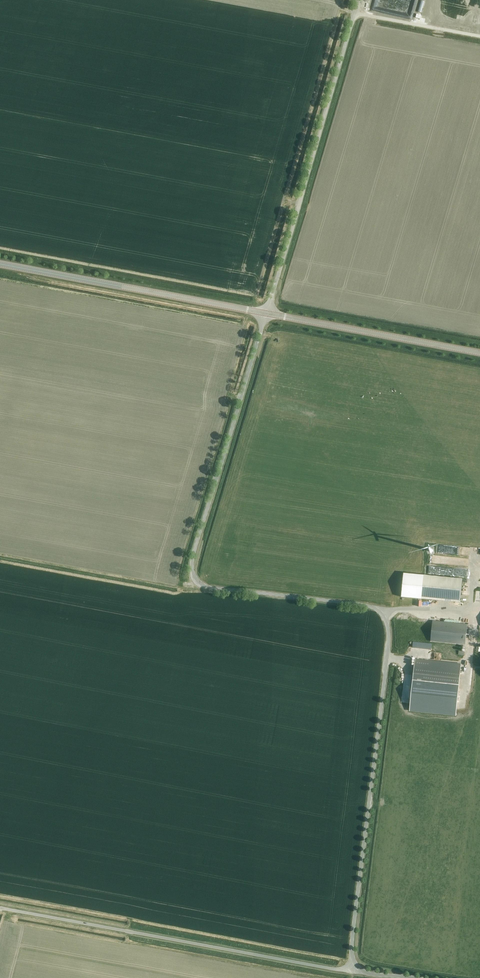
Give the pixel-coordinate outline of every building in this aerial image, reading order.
[(463,579),(404,573),(401,597),(460,602),(463,579)] [(431,640),(466,644),(468,624),(433,620),(431,640)] [(415,659),(412,686),(459,691),(462,663),(415,659)] [(412,686),(410,711),(456,716),(459,691),(413,686),(412,686)]
